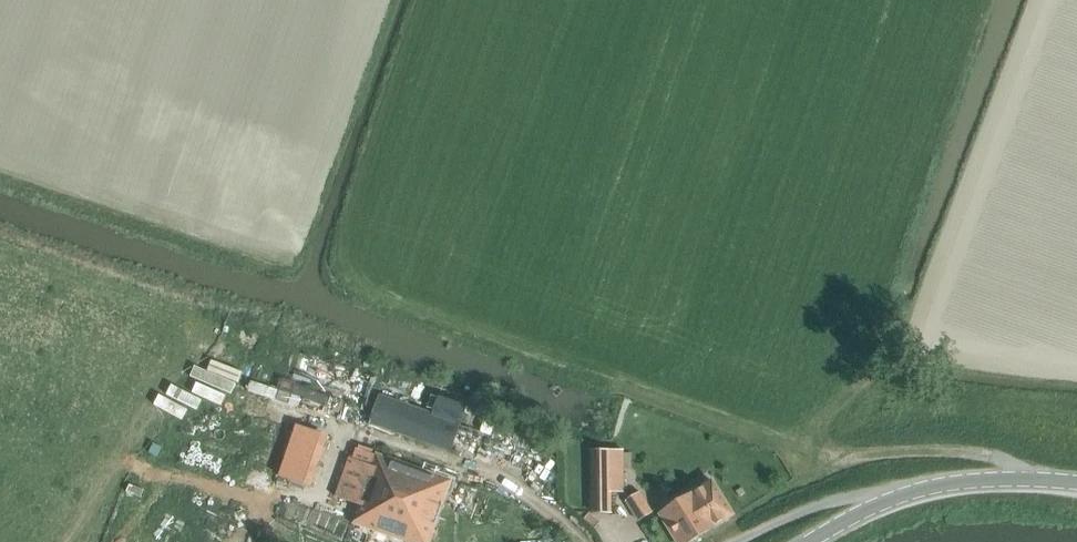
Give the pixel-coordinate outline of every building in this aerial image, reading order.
[(292,381),(368,407),(379,377),(302,351),(292,381)] [(371,424),(451,453),(462,423),(461,422),(465,410),(436,400),(432,412),(381,394),(371,424)] [(280,475),(309,485),(326,435),(297,425),(280,475)] [(409,541),(431,541),(452,481),(376,454),(375,456),(356,449),(352,459),(350,458),(336,496),(361,506),(355,522),(409,541)] [(594,513),(611,513),(611,493),(624,493),(624,453),(616,453),(595,452),(595,457),(594,457),(594,480),(593,480),(594,513)] [(677,541),(690,541),(735,515),(713,480),(660,514),(677,541)] [(627,502),(639,522),(653,514),(641,493),(627,502)]
